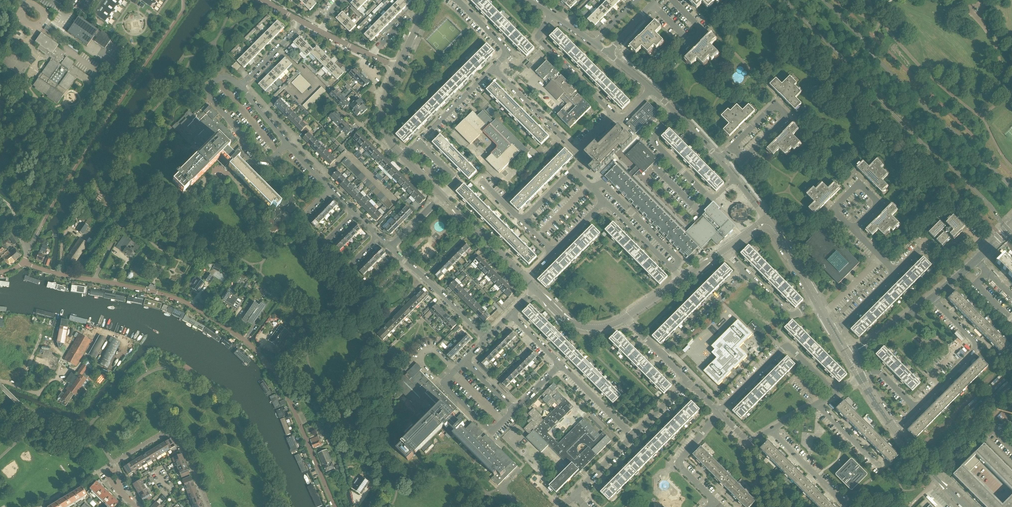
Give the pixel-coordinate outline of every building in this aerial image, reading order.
[(86,13),(95,1),(94,0),(86,0),(80,9),(86,13)] [(92,13),(96,15),(97,16),(106,23),(107,23),(107,22),(107,21),(106,20),(107,19),(110,18),(111,16),(112,16),(111,14),(112,12),(114,12),(115,10),(116,9),(116,8),(115,8),(116,6),(118,6),(119,6),(120,4),(120,3),(120,2),(119,1),(120,0),(101,0),(92,13)] [(152,8),(152,7),(152,6),(151,5),(152,4),(155,4),(156,2),(157,1),(157,0),(140,0),(152,8)] [(305,6),(310,11),(317,4),(313,0),(310,0),(305,6)] [(357,0),(354,0),(351,4),(358,10),(363,5),(357,0)] [(396,3),(402,10),(406,6),(400,0),(399,0),(396,3)] [(524,39),(486,0),(469,0),(503,33),(526,57),(535,49),(524,39)] [(565,4),(570,9),(577,2),(575,0),(569,0),(565,4)] [(721,0),(692,0),(690,2),(696,9),(702,3),(708,9),(715,2),(717,4),(721,0)] [(606,1),(601,6),(608,13),(613,8),(606,1)] [(396,3),(391,8),(398,15),(402,10),(396,3)] [(601,6),(597,10),(604,17),(608,13),(601,6)] [(391,8),(386,13),(393,19),(398,15),(391,8)] [(597,10),(593,14),(599,21),(604,17),(597,10)] [(339,22),(341,23),(347,17),(343,12),(336,19),(339,22)] [(386,13),(382,17),(389,23),(393,19),(386,13)] [(599,21),(593,14),(587,20),(591,23),(592,22),(595,25),(599,21)] [(97,16),(96,15),(95,16),(94,16),(91,21),(101,28),(104,23),(96,17),(97,16)] [(78,16),(70,28),(67,32),(87,46),(98,31),(78,16)] [(341,23),(344,27),(351,20),(347,17),(341,23)] [(382,17),(378,21),(384,28),(389,23),(382,17)] [(351,20),(344,27),(349,32),(356,25),(351,20)] [(278,21),(272,26),(279,33),(284,28),(278,21)] [(378,21),(373,26),(380,33),(384,28),(378,21)] [(629,48),(633,51),(636,54),(642,48),(647,54),(654,47),(656,49),(663,42),(656,35),(655,34),(661,28),(655,22),(645,32),(639,38),(629,48)] [(44,29),(50,34),(54,30),(47,25),(44,29)] [(272,26),(269,29),(276,36),(279,33),(272,26)] [(373,26),(369,30),(376,37),(380,33),(373,26)] [(269,29),(264,34),(271,41),(276,36),(269,29)] [(549,38),(586,74),(622,110),(630,102),(558,29),(549,38)] [(376,37),(369,30),(365,34),(364,35),(371,42),(376,37)] [(47,97),(54,103),(55,101),(58,103),(75,78),(74,77),(75,75),(89,85),(93,79),(72,65),(74,62),(66,57),(64,59),(62,58),(65,53),(57,47),(58,45),(41,33),(38,37),(35,42),(40,45),(37,48),(53,59),(52,61),(50,61),(42,73),(43,74),(40,79),(38,78),(33,86),(35,87),(34,89),(37,91),(38,89),(40,91),(39,92),(42,94),(43,93),(48,96),(47,97)] [(264,34),(259,39),(266,46),(271,41),(264,34)] [(711,61),(718,54),(711,47),(710,46),(716,40),(710,34),(700,44),(701,44),(695,50),(694,50),(685,59),(691,66),(697,60),(702,66),(709,59),(711,61)] [(293,43),(298,48),(305,41),(300,36),(293,43)] [(259,39),(256,43),(262,50),(266,46),(259,39)] [(298,48),(302,52),(309,45),(305,41),(298,48)] [(70,42),(67,46),(77,53),(80,49),(70,42)] [(256,43),(251,48),(257,55),(262,50),(256,43)] [(487,44),(487,45),(396,135),(404,144),(495,53),(487,44)] [(307,56),(310,53),(313,50),(309,45),(302,52),(307,56)] [(310,53),(315,58),(322,51),(317,46),(313,50),(310,53)] [(251,48),(246,53),(252,59),(257,55),(251,48)] [(315,58),(319,62),(326,55),(322,51),(315,58)] [(246,53),(242,56),(249,63),(252,59),(246,53)] [(319,62),(324,66),(331,60),(326,55),(319,62)] [(249,63),(242,56),(237,61),(244,68),(249,63)] [(285,58),(280,63),(287,69),(292,64),(285,58)] [(324,66),(329,71),(335,64),(331,60),(324,66)] [(577,124),(569,132),(574,137),(591,120),(586,115),(579,122),(578,121),(591,107),(578,94),(577,96),(574,93),(577,91),(561,75),(560,77),(558,75),(559,73),(547,61),(546,62),(536,72),(543,80),(544,80),(548,84),(545,88),(557,100),(557,101),(560,97),(563,100),(564,99),(569,104),(557,115),(570,128),(576,123),(577,124)] [(280,63),(277,66),(284,73),(287,69),(280,63)] [(329,71),(333,75),(340,69),(335,64),(329,71)] [(277,66),(272,71),(279,78),(284,73),(277,66)] [(349,73),(354,78),(360,72),(356,68),(353,71),(352,70),(349,73)] [(340,69),(333,75),(337,80),(344,73),(340,69)] [(272,71),(267,76),(274,83),(279,78),(272,71)] [(354,78),(360,83),(365,78),(360,72),(354,78)] [(267,76),(263,80),(270,86),(274,83),(267,76)] [(785,101),(795,110),(801,104),(795,98),(801,93),(794,86),(797,84),(790,77),(782,84),(782,85),(776,79),(769,85),(779,95),(785,100),(785,101)] [(365,78),(360,83),(364,88),(370,82),(365,78)] [(270,86),(263,80),(258,85),(265,91),(270,86)] [(486,91),(505,109),(541,145),(549,137),(495,83),(486,91)] [(330,95),(333,98),(339,93),(336,90),(334,93),(333,92),(330,95)] [(333,98),(339,104),(345,98),(339,93),(333,98)] [(345,98),(339,104),(344,108),(346,105),(347,106),(350,104),(345,98)] [(274,105),(279,109),(285,104),(280,99),(277,102),(274,105)] [(352,111),(354,113),(357,116),(361,112),(362,114),(367,109),(363,105),(365,104),(360,99),(356,102),(355,101),(350,106),(354,110),(352,111)] [(279,109),(283,114),(289,108),(285,104),(279,109)] [(647,105),(639,114),(647,122),(656,113),(654,112),(655,111),(653,109),(652,110),(647,105)] [(730,112),(728,110),(721,117),(728,124),(729,125),(723,130),(729,137),(739,127),(745,121),(755,111),(748,105),(742,111),(737,105),(730,112)] [(204,114),(199,110),(194,115),(190,111),(174,127),(190,143),(193,139),(194,139),(195,140),(196,141),(196,142),(197,143),(198,144),(199,145),(200,145),(200,146),(201,146),(201,147),(202,148),(203,149),(203,151),(180,174),(181,175),(179,176),(176,179),(174,181),(184,192),(191,185),(192,185),(199,178),(217,159),(222,164),(224,167),(225,166),(225,165),(226,166),(230,162),(231,163),(228,166),(269,207),(272,205),(275,208),(275,209),(275,211),(274,212),(271,212),(270,211),(267,213),(269,215),(269,217),(268,218),(266,217),(264,217),(262,219),(262,221),(265,224),(265,226),(268,229),(270,229),(271,230),(272,229),(273,229),(275,226),(276,225),(279,225),(280,226),(283,224),(282,222),(282,220),(283,219),(281,217),(282,215),(284,212),(286,212),(288,214),(289,212),(292,212),(293,214),(296,211),(294,210),(294,207),(296,206),(294,204),(294,202),(296,201),(293,198),(293,196),(293,195),(292,194),(291,194),(289,194),(283,200),(249,166),(249,165),(242,159),(243,158),(240,152),(237,154),(237,155),(236,155),(234,152),(234,151),(229,147),(237,139),(233,135),(231,137),(229,134),(230,133),(217,120),(215,118),(218,115),(209,106),(209,107),(205,112),(206,112),(204,114)] [(283,114),(288,118),(294,112),(289,108),(283,114)] [(482,133),(483,131),(493,122),(483,111),(477,116),(473,111),(467,117),(465,120),(455,129),(456,130),(470,143),(470,144),(470,145),(480,135),(482,133)] [(288,118),(292,123),(298,117),(294,112),(288,118)] [(331,118),(334,121),(339,115),(336,112),(333,115),(332,114),(327,118),(329,120),(331,118)] [(647,122),(639,114),(636,116),(635,115),(626,124),(629,127),(628,127),(629,128),(629,127),(635,133),(644,125),(647,122)] [(334,121),(338,126),(344,120),(339,115),(334,121)] [(292,123),(297,127),(302,121),(298,117),(292,123)] [(493,122),(483,131),(496,144),(496,146),(499,147),(486,160),(499,173),(520,153),(524,157),(530,152),(529,151),(529,152),(496,119),(497,119),(496,118),(493,122)] [(338,126),(343,131),(349,125),(344,120),(338,126)] [(297,127),(301,132),(306,127),(307,126),(302,121),(297,127)] [(767,149),(773,155),(779,149),(785,155),(791,148),(794,151),(801,144),(793,136),(799,130),(792,123),(782,133),(783,133),(777,139),(776,139),(767,149)] [(349,125),(343,131),(347,135),(350,132),(351,133),(354,130),(349,125)] [(597,145),(595,143),(584,153),(586,155),(593,163),(588,168),(595,174),(620,149),(621,150),(632,139),(617,125),(597,145)] [(661,137),(697,174),(716,192),(724,184),(669,129),(661,137)] [(353,138),(358,142),(363,136),(359,132),(353,138)] [(303,138),(308,143),(313,137),(309,133),(306,136),(303,138)] [(432,143),(450,161),(469,180),(477,172),(441,135),(432,143)] [(358,142),(362,147),(368,141),(363,136),(358,142)] [(308,143),(312,147),(318,142),(313,137),(308,143)] [(362,147),(367,151),(372,145),(368,141),(362,147)] [(312,147),(317,152),(322,146),(318,142),(312,147)] [(626,156),(635,164),(649,150),(640,142),(626,156)] [(367,151),(371,155),(377,150),(372,145),(367,151)] [(317,152),(321,156),(327,151),(322,146),(317,152)] [(565,149),(539,175),(510,204),(518,212),(573,157),(565,149)] [(371,155),(376,160),(381,154),(377,150),(371,155)] [(649,150),(635,164),(643,173),(657,159),(649,150)] [(321,156),(326,161),(331,155),(327,151),(321,156)] [(376,160),(380,164),(386,159),(381,154),(376,160)] [(331,155),(326,161),(330,165),(336,160),(331,155)] [(380,164),(384,169),(390,163),(386,159),(380,164)] [(881,169),(883,166),(876,159),(869,167),(863,161),(856,168),(866,177),(872,183),(882,193),(888,187),(882,181),(888,175),(881,169)] [(384,169),(389,173),(395,168),(390,163),(384,169)] [(617,164),(615,167),(605,177),(657,229),(673,245),(687,259),(699,246),(686,232),(617,164)] [(664,168),(666,171),(669,173),(673,169),(671,167),(668,164),(664,168)] [(389,173),(393,177),(399,172),(395,168),(389,173)] [(332,176),(337,181),(342,175),(339,172),(338,171),(334,174),(332,176)] [(393,177),(398,182),(403,177),(399,172),(393,177)] [(337,181),(341,185),(347,180),(342,175),(337,181)] [(398,182),(402,187),(408,181),(403,177),(398,182)] [(341,185),(346,190),(351,184),(347,180),(341,185)] [(402,187),(407,191),(412,186),(408,181),(402,187)] [(813,187),(806,194),(813,202),(814,202),(808,208),(814,215),(824,205),(830,199),(840,189),(834,183),(828,189),(822,183),(815,190),(813,187)] [(346,190),(350,194),(356,189),(351,184),(346,190)] [(511,231),(501,221),(464,184),(456,192),(493,229),(500,236),(511,247),(529,265),(537,257),(524,244),(511,231)] [(407,191),(411,196),(417,190),(412,186),(407,191)] [(350,194),(354,199),(360,193),(356,189),(350,194)] [(411,196),(416,200),(421,194),(417,190),(411,196)] [(90,200),(97,204),(102,197),(96,192),(90,200)] [(354,199),(359,203),(365,198),(360,193),(354,199)] [(421,194),(416,200),(420,205),(426,199),(421,194)] [(359,203),(363,208),(369,202),(371,200),(367,196),(365,198),(359,203)] [(332,199),(328,204),(333,209),(338,205),(332,199)] [(363,208),(368,212),(373,206),(369,202),(363,208)] [(405,204),(407,206),(412,212),(415,210),(407,202),(405,204)] [(328,204),(323,208),(329,214),(333,209),(328,204)] [(892,231),(899,224),(891,216),(897,210),(891,204),(881,214),(882,214),(876,220),(875,220),(866,229),(872,236),(878,230),(884,236),(890,229),(892,231)] [(731,211),(731,216),(733,220),(737,222),(741,222),(745,220),(747,216),(747,212),(745,208),(741,205),(737,205),(733,208),(731,211)] [(368,212),(372,217),(378,211),(373,206),(368,212)] [(407,206),(403,211),(408,217),(413,212),(412,212),(407,206)] [(686,232),(699,246),(709,237),(717,245),(734,229),(736,227),(716,207),(711,207),(698,219),(696,221),(686,232)] [(323,208),(319,213),(324,218),(329,214),(323,208)] [(378,211),(372,217),(377,221),(383,215),(378,211)] [(403,211),(398,215),(404,221),(408,217),(403,211)] [(319,213),(314,217),(320,223),(324,218),(319,213)] [(398,215),(394,220),(399,226),(404,221),(398,215)] [(949,229),(949,233),(950,233),(949,234),(953,239),(955,236),(956,237),(960,234),(958,233),(965,227),(962,224),(963,223),(960,220),(959,221),(953,215),(951,218),(949,216),(947,219),(948,221),(945,223),(949,227),(950,228),(949,229)] [(320,223),(314,217),(310,222),(315,227),(320,223)] [(394,220),(389,224),(395,230),(399,226),(394,220)] [(940,221),(936,225),(942,231),(946,227),(940,221)] [(88,226),(83,222),(77,231),(83,235),(88,226)] [(613,222),(605,231),(659,285),(668,277),(656,266),(642,251),(613,222)] [(356,223),(352,228),(357,233),(362,229),(356,223)] [(395,230),(389,224),(385,229),(390,235),(395,230)] [(936,225),(932,229),(938,235),(942,231),(936,225)] [(589,229),(556,262),(552,266),(538,280),(546,289),(564,270),(600,234),(596,229),(592,226),(589,229)] [(845,267),(850,272),(859,263),(839,243),(839,242),(838,242),(834,238),(834,237),(833,237),(829,233),(829,232),(828,232),(823,227),(816,233),(815,233),(815,232),(814,232),(813,232),(813,233),(812,233),(812,234),(811,234),(811,235),(811,236),(812,236),(812,237),(808,241),(802,247),(807,253),(807,254),(808,254),(812,258),(812,259),(813,259),(817,263),(817,264),(818,264),(838,284),(845,277),(840,272),(839,273),(828,261),(836,253),(848,264),(845,267)] [(352,228),(347,232),(353,238),(357,233),(352,228)] [(938,235),(932,229),(928,233),(934,239),(938,235)] [(347,232),(343,237),(348,242),(353,238),(347,232)] [(943,232),(940,236),(945,242),(949,238),(943,232)] [(19,242),(13,233),(8,236),(14,245),(19,242)] [(945,242),(940,236),(936,240),(942,246),(945,242)] [(343,237),(338,241),(344,247),(348,242),(343,237)] [(75,263),(88,244),(79,239),(67,257),(75,263)] [(120,250),(123,252),(129,257),(132,252),(133,251),(132,251),(133,250),(130,248),(130,249),(126,247),(129,243),(135,248),(134,249),(136,251),(140,247),(128,239),(120,250)] [(344,247),(338,241),(334,246),(339,251),(344,247)] [(465,242),(460,247),(466,252),(470,248),(465,242)] [(740,254),(784,298),(795,309),(803,300),(748,246),(740,254)] [(380,247),(376,252),(381,257),(386,253),(380,247)] [(460,247),(455,251),(461,257),(466,252),(460,247)] [(3,268),(5,265),(6,267),(7,268),(9,266),(21,255),(14,248),(9,252),(8,251),(0,259),(0,264),(3,268)] [(455,251),(451,256),(457,261),(461,257),(455,251)] [(38,253),(36,260),(43,262),(45,256),(42,254),(42,253),(40,252),(39,252),(38,253)] [(376,252),(371,256),(377,262),(381,257),(376,252)] [(371,256),(367,261),(372,266),(377,262),(371,256)] [(451,256),(447,260),(452,266),(457,261),(451,256)] [(473,262),(478,267),(483,261),(479,256),(473,262)] [(997,263),(1000,266),(1002,268),(1003,269),(1002,269),(1003,269),(1005,271),(1005,272),(1005,271),(1008,274),(1011,278),(1011,262),(1011,261),(1011,260),(1010,261),(1004,256),(997,263)] [(923,257),(905,276),(850,330),(858,338),(931,266),(923,257)] [(447,260),(442,265),(448,270),(452,266),(447,260)] [(367,261),(362,265),(368,271),(372,266),(367,261)] [(478,267),(482,271),(488,265),(483,261),(478,267)] [(725,264),(699,290),(652,337),(660,345),(733,272),(725,264)] [(368,271),(362,265),(358,270),(363,275),(368,271)] [(442,265),(438,269),(444,275),(448,270),(442,265)] [(482,271),(487,275),(492,270),(488,265),(482,271)] [(845,277),(850,272),(845,267),(840,272),(845,277)] [(444,275),(438,269),(433,274),(439,279),(444,275)] [(487,275),(491,280),(497,274),(492,270),(487,275)] [(240,272),(234,282),(240,285),(246,276),(240,272)] [(204,279),(208,282),(210,284),(214,278),(208,273),(204,279)] [(491,280),(496,284),(501,279),(497,274),(491,280)] [(204,283),(196,277),(190,284),(190,285),(192,286),(191,288),(192,288),(192,289),(193,290),(194,290),(197,292),(204,283)] [(496,284),(500,289),(506,283),(501,279),(496,284)] [(449,286),(454,291),(459,285),(455,280),(449,286)] [(500,289),(504,293),(510,287),(506,283),(500,289)] [(454,291),(458,295),(464,289),(459,285),(454,291)] [(504,293),(509,298),(511,296),(513,294),(515,292),(510,287),(504,293)] [(220,301),(225,304),(232,294),(233,291),(229,288),(227,291),(220,301)] [(458,295),(462,300),(468,294),(464,289),(458,295)] [(422,290),(418,294),(425,300),(430,295),(427,291),(426,291),(427,292),(425,293),(422,290)] [(947,299),(984,335),(1002,354),(1010,345),(974,309),(972,307),(956,291),(947,299)] [(225,304),(232,308),(238,298),(232,294),(225,304)] [(418,294),(414,297),(420,303),(422,301),(423,302),(425,300),(418,294)] [(462,300),(467,304),(472,298),(468,294),(462,300)] [(414,297),(410,302),(416,307),(418,305),(419,306),(421,304),(420,303),(414,297)] [(238,298),(232,308),(237,311),(243,301),(238,298)] [(467,304),(471,308),(477,303),(472,298),(467,304)] [(410,302),(406,306),(412,312),(414,309),(415,310),(417,308),(416,307),(410,302)] [(249,320),(258,306),(254,303),(250,307),(249,306),(246,311),(246,312),(246,311),(247,312),(243,319),(247,322),(249,320)] [(471,308),(476,313),(481,307),(477,303),(471,308)] [(258,306),(249,320),(253,323),(254,323),(258,316),(259,317),(262,312),(261,312),(264,307),(260,304),(258,306)] [(434,315),(435,314),(441,308),(436,304),(430,310),(433,313),(432,313),(434,315)] [(522,313),(595,386),(613,404),(621,396),(530,305),(522,313)] [(406,306),(402,310),(408,316),(410,313),(411,314),(413,312),(412,312),(406,306)] [(476,313),(480,317),(486,312),(481,307),(476,313)] [(438,319),(439,318),(445,312),(441,308),(435,314),(437,317),(436,317),(438,319)] [(38,314),(38,315),(53,318),(54,314),(36,309),(35,313),(38,314)] [(402,310),(398,314),(404,320),(406,317),(407,318),(409,316),(408,316),(402,310)] [(442,323),(443,322),(449,316),(445,312),(439,318),(441,321),(440,322),(442,323)] [(485,322),(487,320),(489,318),(490,316),(486,312),(480,317),(485,322)] [(398,314),(394,318),(400,324),(402,321),(403,322),(405,321),(404,320),(398,314)] [(87,320),(70,315),(69,320),(86,324),(87,320)] [(444,326),(446,327),(453,320),(449,316),(443,322),(445,325),(444,326)] [(203,324),(202,323),(193,317),(192,317),(191,319),(192,320),(200,326),(202,325),(203,324)] [(394,318),(390,322),(396,328),(398,325),(399,326),(400,325),(400,324),(394,318)] [(453,320),(446,327),(447,329),(448,328),(451,330),(457,324),(453,320)] [(703,371),(712,380),(718,385),(731,372),(730,371),(733,368),(734,369),(747,356),(739,347),(752,334),(738,320),(711,346),(715,350),(712,353),(717,358),(703,371)] [(847,375),(811,339),(792,320),(784,328),(839,383),(847,375)] [(390,322),(386,326),(392,332),(394,329),(395,330),(396,329),(396,328),(390,322)] [(204,326),(204,327),(213,333),(214,333),(215,331),(215,330),(206,324),(204,325),(204,326)] [(268,341),(277,347),(288,332),(280,325),(275,332),(268,341)] [(386,326),(382,330),(387,336),(390,333),(391,334),(392,333),(392,332),(386,326)] [(387,336),(382,330),(377,334),(383,340),(386,337),(387,338),(388,337),(387,336)] [(511,330),(506,335),(512,340),(517,336),(511,330)] [(609,340),(664,394),(672,386),(617,332),(609,340)] [(72,345),(64,360),(70,363),(76,367),(84,352),(91,340),(79,333),(72,345)] [(460,336),(461,337),(467,343),(471,339),(465,333),(463,336),(462,335),(460,336)] [(99,335),(88,355),(95,358),(98,352),(102,346),(106,339),(100,335),(99,335)] [(231,343),(231,342),(223,335),(221,336),(220,337),(220,338),(229,345),(230,344),(231,343)] [(506,335),(502,339),(507,345),(512,340),(506,335)] [(99,361),(98,364),(103,366),(107,369),(112,359),(121,342),(111,337),(108,343),(99,361)] [(456,340),(457,341),(463,347),(467,343),(461,337),(459,340),(458,339),(456,340)] [(502,339),(497,343),(503,349),(507,345),(502,339)] [(452,344),(453,345),(459,351),(463,347),(457,341),(455,344),(454,343),(452,344)] [(497,343),(493,348),(499,354),(503,349),(497,343)] [(450,347),(448,348),(455,355),(459,351),(453,345),(451,348),(450,347)] [(920,383),(902,365),(884,347),(875,355),(912,392),(920,383)] [(455,355),(448,348),(447,350),(448,351),(445,353),(451,359),(455,355)] [(493,348),(488,352),(494,358),(499,354),(493,348)] [(250,360),(250,358),(242,351),(241,351),(240,352),(240,354),(247,361),(249,361),(250,360)] [(531,351),(527,355),(533,361),(537,356),(531,351)] [(488,352),(484,357),(490,362),(494,358),(488,352)] [(527,355),(522,360),(528,365),(533,361),(527,355)] [(480,362),(484,366),(485,367),(490,362),(484,357),(479,361),(480,362)] [(787,357),(769,375),(732,411),(740,420),(777,383),(795,365),(787,357)] [(915,438),(977,376),(988,366),(980,358),(907,430),(915,438)] [(84,364),(77,373),(86,379),(75,395),(79,397),(79,396),(83,399),(86,395),(85,394),(88,390),(87,390),(97,376),(92,372),(93,373),(96,369),(96,370),(97,367),(96,366),(87,359),(84,364)] [(522,360),(518,364),(524,370),(528,365),(522,360)] [(463,427),(465,425),(462,423),(461,422),(461,421),(462,420),(462,418),(462,417),(462,416),(462,415),(461,414),(462,413),(459,410),(458,411),(456,409),(457,408),(445,396),(429,380),(428,380),(427,379),(427,378),(422,373),(421,374),(419,371),(422,368),(417,363),(407,373),(405,376),(396,385),(413,403),(411,404),(414,407),(413,407),(417,412),(421,408),(430,416),(405,441),(404,442),(402,443),(403,444),(399,450),(409,460),(414,455),(413,454),(415,453),(416,454),(416,453),(418,451),(422,454),(429,446),(426,443),(441,428),(451,437),(454,435),(494,475),(492,478),(499,485),(503,480),(504,479),(517,466),(501,450),(499,449),(500,448),(486,434),(482,438),(480,436),(483,433),(473,422),(466,429),(463,427)] [(518,364),(513,369),(519,374),(524,370),(518,364)] [(513,369),(509,373),(515,379),(519,374),(513,369)] [(65,389),(67,390),(74,395),(73,395),(77,398),(76,399),(81,402),(83,399),(79,396),(79,397),(75,395),(86,379),(77,373),(76,375),(72,372),(65,381),(69,384),(65,389)] [(509,373),(505,377),(510,383),(515,379),(509,373)] [(261,376),(267,385),(269,385),(270,384),(270,383),(264,374),(263,374),(261,375),(261,376)] [(501,383),(505,387),(506,388),(510,383),(505,377),(500,382),(501,383)] [(532,417),(527,422),(529,423),(524,429),(529,435),(526,438),(541,453),(548,445),(569,466),(549,486),(556,493),(573,476),(575,477),(597,455),(611,440),(603,432),(600,435),(584,418),(572,430),(558,444),(548,433),(567,414),(574,407),(565,398),(562,402),(559,399),(562,396),(555,389),(558,387),(554,382),(542,395),(544,397),(542,399),(550,407),(554,402),(558,406),(544,420),(541,418),(542,416),(534,408),(533,409),(530,406),(528,408),(531,411),(528,414),(532,417)] [(74,395),(67,390),(64,394),(61,392),(58,397),(59,398),(58,398),(57,399),(60,401),(59,402),(65,407),(68,402),(69,402),(71,401),(70,400),(73,395),(74,395)] [(627,482),(645,464),(667,442),(700,410),(691,401),(600,492),(609,501),(627,482)] [(839,412),(890,463),(898,455),(844,401),(836,409),(839,412)] [(311,443),(313,448),(322,445),(318,436),(310,440),(312,443),(311,443)] [(170,439),(165,442),(170,449),(175,446),(173,444),(170,439)] [(796,485),(818,506),(834,506),(796,469),(768,441),(760,449),(796,485)] [(165,442),(161,444),(165,452),(170,449),(165,442)] [(161,444),(156,447),(161,455),(165,452),(161,444)] [(1007,467),(1001,462),(995,456),(990,450),(989,450),(984,444),(979,449),(976,451),(975,452),(975,453),(990,467),(1008,486),(1011,489),(1011,473),(1007,467)] [(156,447),(152,450),(156,458),(161,455),(156,447)] [(692,455),(744,506),(750,506),(756,501),(711,457),(701,447),(692,455)] [(152,450),(147,453),(151,461),(156,458),(152,450)] [(318,454),(322,463),(331,459),(327,450),(318,454)] [(147,453),(142,456),(147,463),(151,461),(147,453)] [(173,457),(175,463),(183,459),(181,454),(173,457)] [(142,456),(138,458),(142,466),(147,463),(142,456)] [(138,458),(133,461),(138,469),(142,466),(138,458)] [(175,463),(177,467),(185,464),(183,459),(175,463)] [(331,459),(322,463),(326,472),(335,468),(331,459)] [(837,475),(839,478),(850,488),(852,486),(853,488),(859,482),(857,481),(860,478),(861,480),(864,477),(863,476),(865,473),(852,460),(851,460),(844,467),(839,472),(837,474),(837,475)] [(133,461),(128,464),(133,472),(138,469),(133,461)] [(133,472),(128,464),(123,467),(128,475),(133,472)] [(177,467),(179,472),(187,469),(185,464),(177,467)] [(999,504),(994,499),(971,476),(962,467),(962,466),(960,468),(958,470),(953,475),(958,480),(958,481),(963,485),(963,486),(964,486),(969,491),(974,496),(974,497),(979,502),(980,502),(985,506),(996,506),(999,504)] [(187,469),(179,472),(181,478),(189,474),(187,469)] [(373,471),(370,469),(366,471),(365,475),(369,477),(373,476),(373,471)] [(353,488),(361,494),(370,482),(362,476),(361,475),(360,477),(361,477),(353,488)] [(182,480),(184,485),(193,482),(190,477),(182,480)] [(133,484),(135,489),(143,484),(140,480),(138,481),(135,483),(133,484)] [(90,489),(97,496),(104,488),(96,482),(90,489)] [(184,485),(186,490),(195,487),(193,482),(184,485)] [(135,489),(138,494),(146,489),(143,484),(135,489)] [(82,486),(73,492),(78,500),(87,495),(82,486)] [(186,490),(188,495),(197,492),(195,487),(186,490)] [(97,496),(104,502),(111,495),(104,488),(97,496)] [(138,494),(141,498),(149,494),(146,489),(138,494)] [(73,492),(64,497),(69,506),(78,500),(73,492)] [(188,495),(190,501),(199,497),(197,492),(188,495)] [(149,494),(141,498),(144,503),(152,498),(149,494)] [(104,502),(109,506),(116,500),(111,495),(104,502)] [(55,502),(59,506),(67,506),(69,506),(64,497),(55,502)] [(190,501),(192,505),(201,502),(199,497),(190,501)] [(1011,497),(1006,503),(1002,506),(1011,506),(1011,497)]
